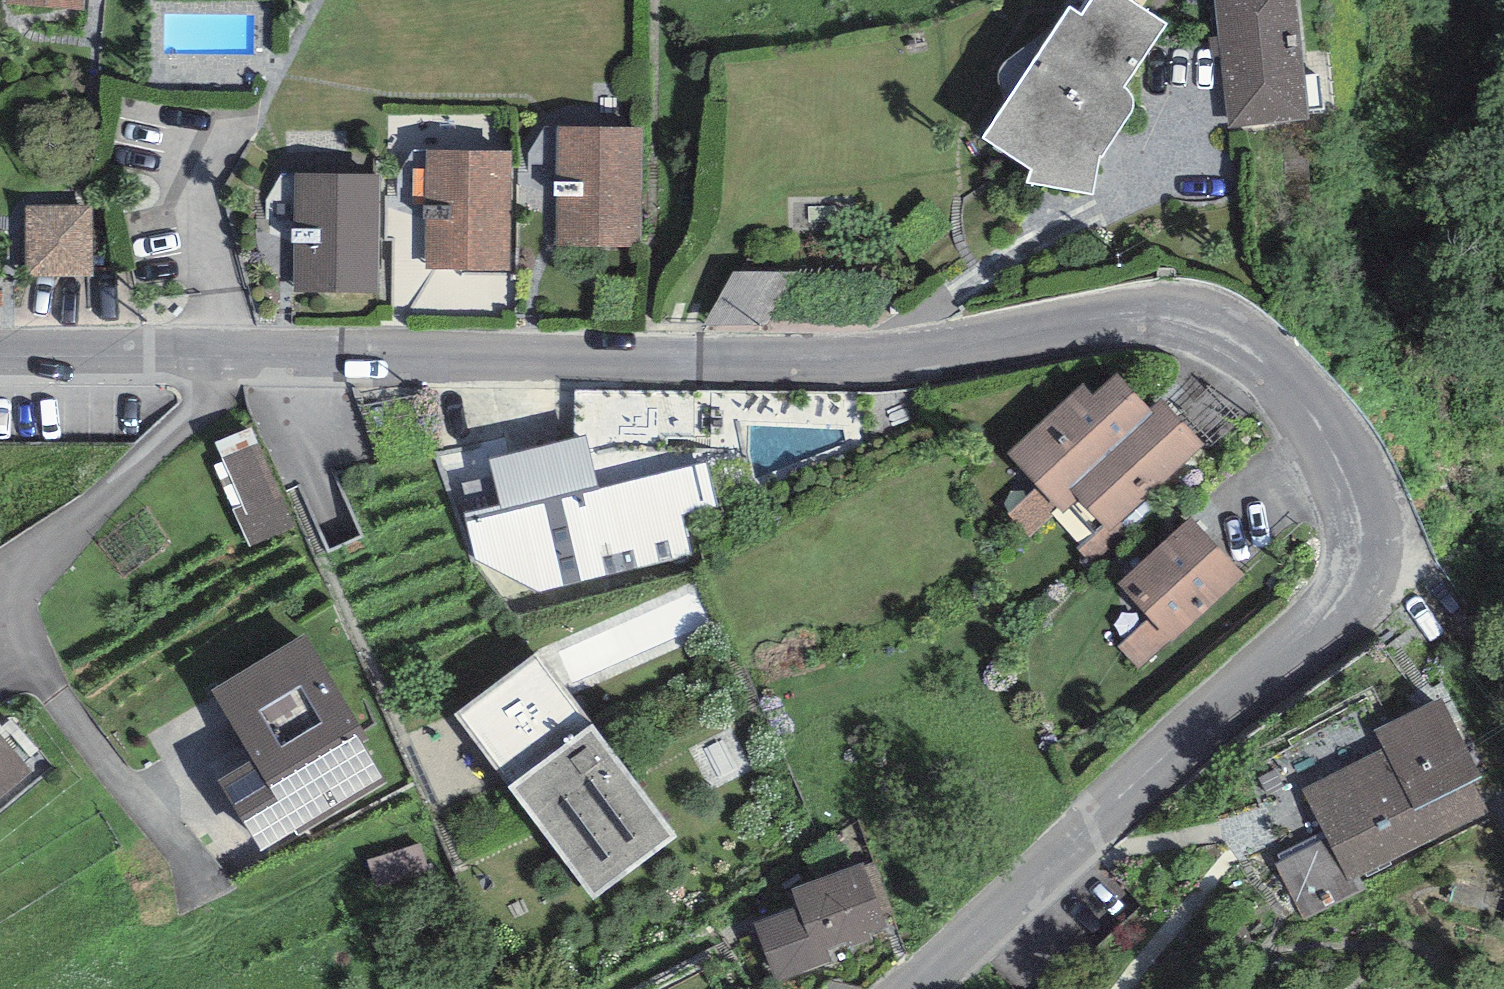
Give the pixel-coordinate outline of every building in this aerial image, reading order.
[(7,3),(84,11),(85,0),(7,0),(7,3)] [(1131,0),(1090,0),(1082,14),(1070,7),(1054,31),(1009,100),(984,138),(1031,171),(1027,183),(1093,195),(1100,157),(1102,158),(1132,110),(1133,106),(1133,99),(1131,95),(1129,92),(1125,87),(1166,24),(1131,0)] [(1227,128),(1309,120),(1298,0),(1215,0),(1227,128)] [(1009,100),(1054,31),(1050,30),(1007,61),(1000,69),(998,80),(999,87),(1003,93),(1009,100)] [(644,128),(557,127),(554,246),(641,247),(644,128)] [(512,152),(425,150),(423,269),(509,271),(512,152)] [(379,175),(295,174),(294,292),(379,293),(379,175)] [(28,211),(30,274),(91,273),(89,209),(28,211)] [(788,325),(787,271),(727,272),(728,326),(788,325)] [(1083,385),(1008,453),(1039,487),(1059,509),(1064,514),(1079,500),(1070,490),(1154,414),(1149,408),(1117,373),(1093,396),(1083,385)] [(1161,397),(1149,408),(1154,414),(1070,490),(1079,500),(1108,532),(1204,444),(1161,397)] [(294,526),(252,427),(217,442),(225,460),(215,464),(250,545),(294,526)] [(586,436),(490,460),(499,504),(464,513),(474,564),(503,601),(697,555),(689,515),(720,507),(708,463),(598,490),(586,436)] [(1059,509),(1039,487),(1010,513),(1030,535),(1059,509)] [(1244,578),(1191,516),(1117,581),(1149,618),(1117,646),(1138,670),(1244,578)] [(303,633),(211,688),(254,760),(219,780),(264,855),(387,783),(362,742),(367,740),(303,633)] [(533,654),(455,712),(511,786),(508,788),(591,900),(678,836),(594,724),(588,728),(533,654)] [(1444,697),(1376,731),(1384,747),(1303,787),(1328,836),(1273,862),(1301,918),(1357,890),(1351,878),(1489,810),(1474,781),(1484,777),(1444,697)] [(0,735),(0,798),(31,771),(0,735)] [(864,862),(791,888),(798,907),(753,923),(775,983),(832,962),(828,951),(888,930),(883,917),(893,914),(874,863),(866,866),(864,862)]
